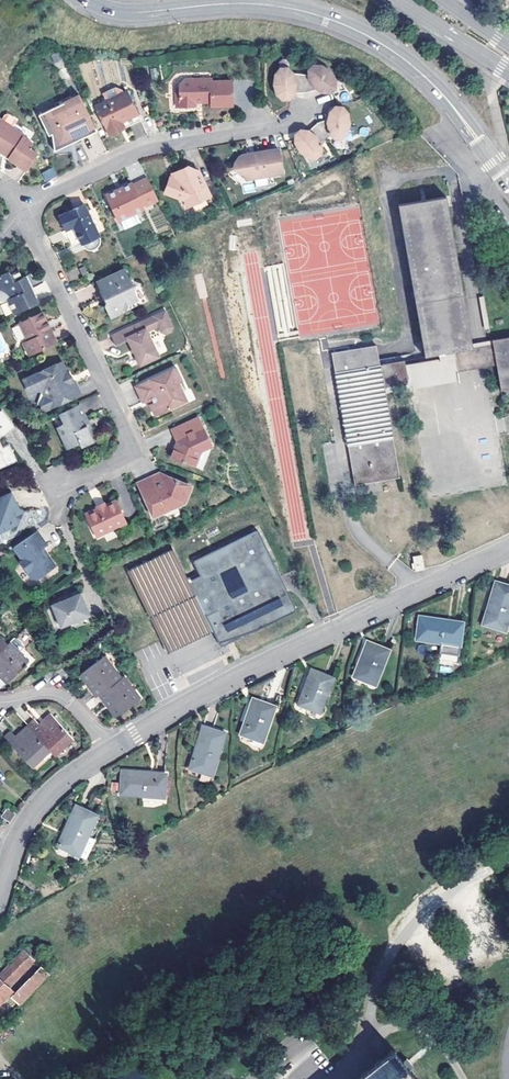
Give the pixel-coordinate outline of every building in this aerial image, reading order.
[(311,81),(292,86),(291,83),(289,80),(285,77),(280,76),(275,77),(271,79),(269,81),(267,85),(267,89),(269,96),(271,100),(274,103),(276,104),(280,104),(286,102),(290,100),(292,98),(295,93),(307,94),(314,90),(317,93),(320,94),(323,94),(327,93),(331,92),(335,90),(338,88),(339,85),(340,81),(339,76),(337,73),(333,69),(329,66),(325,65),(318,67),(313,70),(311,72),(310,77),(311,81)] [(233,80),(213,81),(213,76),(185,77),(181,81),(182,93),(180,94),(181,105),(197,105),(196,101),(199,101),(213,100),(213,104),(234,104),(233,80)] [(121,126),(140,119),(128,88),(95,101),(107,132),(121,126)] [(79,138),(96,130),(80,95),(38,114),(48,135),(52,133),(53,146),(69,139),(78,134),(79,138)] [(323,120),(318,128),(313,128),(307,130),(303,132),(299,135),(297,138),(296,141),(297,146),(299,150),(302,154),(307,157),(313,158),(317,156),(321,153),(324,150),(325,145),(325,141),(324,136),(337,128),(340,132),(344,133),(347,133),(350,131),(353,128),(355,126),(357,123),(358,121),(358,117),(357,115),(356,111),(354,108),(351,105),(348,104),(343,104),(339,104),(335,107),(333,110),(331,119),(323,120)] [(26,169),(38,151),(29,145),(32,141),(23,135),(24,133),(12,125),(15,120),(14,116),(8,112),(4,113),(1,118),(0,117),(0,148),(6,152),(9,154),(7,157),(26,169)] [(53,150),(79,138),(78,134),(69,139),(53,146),(53,150)] [(278,149),(254,154),(255,157),(252,158),(250,158),(249,155),(243,156),(239,158),(235,161),(232,164),(229,172),(236,171),(245,176),(246,181),(254,179),(256,187),(268,185),(267,177),(283,174),(278,149)] [(46,181),(57,175),(53,166),(41,173),(46,181)] [(172,191),(177,193),(182,203),(194,197),(195,200),(208,194),(195,169),(184,166),(176,170),(177,174),(176,176),(175,179),(166,175),(161,188),(169,192),(172,191)] [(105,195),(118,221),(143,209),(142,207),(157,199),(147,177),(131,184),(130,182),(119,188),(105,195)] [(400,203),(426,356),(474,347),(447,195),(400,203)] [(57,217),(77,258),(87,253),(89,258),(93,261),(98,261),(103,259),(106,255),(106,250),(104,245),(84,204),(57,217)] [(84,264),(79,266),(83,274),(88,272),(84,264)] [(121,315),(148,301),(141,286),(132,284),(125,269),(99,283),(105,297),(106,300),(108,304),(106,306),(111,317),(120,313),(121,315)] [(23,277),(20,279),(16,271),(7,275),(6,273),(0,276),(0,302),(0,303),(5,300),(12,314),(36,303),(30,290),(25,280),(23,277)] [(28,275),(23,277),(25,280),(30,290),(34,287),(28,275)] [(167,308),(113,335),(117,345),(129,340),(134,350),(141,365),(160,356),(147,330),(160,323),(163,329),(168,331),(173,328),(175,324),(167,308)] [(29,357),(56,344),(47,325),(42,314),(19,325),(27,342),(23,344),(29,357)] [(494,344),(497,365),(501,388),(508,387),(508,336),(493,338),(494,344)] [(474,347),(426,356),(407,359),(410,381),(497,365),(494,344),(474,347)] [(386,385),(410,381),(407,359),(382,363),(379,345),(334,353),(358,485),(402,477),(386,385)] [(58,358),(48,364),(47,370),(41,367),(25,374),(33,388),(41,385),(45,388),(46,390),(46,392),(44,397),(41,406),(43,410),(79,392),(74,379),(69,381),(68,378),(65,373),(68,367),(62,366),(58,358)] [(74,379),(68,367),(65,373),(68,378),(69,381),(74,379)] [(175,367),(135,386),(142,402),(150,398),(153,402),(149,404),(154,415),(179,404),(177,401),(185,397),(177,382),(181,380),(175,367)] [(64,423),(69,432),(75,445),(79,442),(81,446),(95,440),(90,429),(84,417),(87,415),(80,403),(59,413),(64,423)] [(0,411),(0,436),(15,427),(3,409),(0,411)] [(93,427),(87,415),(84,417),(90,429),(93,427)] [(179,445),(177,452),(174,460),(198,469),(203,455),(212,446),(198,417),(174,429),(180,442),(179,445)] [(64,423),(57,426),(62,435),(69,432),(64,423)] [(179,445),(180,442),(174,429),(168,432),(177,452),(179,445)] [(16,459),(9,442),(3,445),(0,440),(0,466),(16,459)] [(203,455),(198,469),(205,472),(212,446),(203,455)] [(161,480),(164,471),(162,470),(151,475),(156,483),(159,482),(161,480)] [(187,481),(164,471),(161,480),(159,482),(156,483),(151,475),(137,483),(152,516),(174,505),(173,502),(181,498),(187,481)] [(191,483),(187,481),(181,498),(173,502),(174,505),(185,500),(191,483)] [(17,527),(17,517),(16,510),(18,510),(10,495),(0,501),(0,534),(2,537),(17,527)] [(98,507),(95,508),(84,513),(95,536),(125,522),(115,499),(104,504),(98,507)] [(46,543),(37,530),(13,546),(22,559),(20,561),(29,575),(36,577),(53,565),(40,547),(46,543)] [(254,631),(294,611),(294,610),(294,609),(255,532),(255,531),(253,531),(252,531),(194,561),(193,561),(192,562),(193,564),(199,576),(188,582),(172,549),(127,571),(166,650),(212,628),(221,646),(222,646),(223,646),(225,645),(224,641),(254,631)] [(415,568),(415,570),(424,568),(422,555),(413,556),(415,568)] [(483,625),(505,631),(508,616),(508,586),(495,582),(483,625)] [(79,594),(77,589),(43,606),(57,637),(90,622),(87,616),(60,628),(51,607),(79,594)] [(89,615),(79,594),(51,607),(60,628),(87,616),(89,615)] [(419,618),(416,640),(441,644),(459,647),(463,624),(419,618)] [(9,642),(6,645),(0,650),(0,675),(6,682),(27,661),(9,642)] [(366,643),(354,677),(377,685),(389,651),(366,643)] [(459,647),(441,644),(440,653),(457,656),(459,647)] [(97,696),(100,694),(121,678),(104,656),(81,674),(89,685),(97,696)] [(311,669),(297,704),(321,712),(334,678),(311,669)] [(138,697),(123,677),(121,678),(100,694),(108,705),(115,715),(138,697)] [(253,698),(241,733),(263,741),(275,706),(253,698)] [(47,725),(55,719),(50,714),(39,724),(40,726),(42,725),(45,722),(47,725)] [(72,737),(55,719),(47,725),(45,722),(42,725),(40,726),(39,724),(35,720),(27,726),(31,730),(48,750),(53,755),(72,737)] [(27,726),(16,737),(18,739),(23,735),(25,736),(31,730),(27,726)] [(203,726),(191,766),(214,773),(226,733),(203,726)] [(18,739),(16,737),(11,732),(5,738),(31,766),(48,750),(31,730),(25,736),(23,735),(18,739)] [(121,771),(121,795),(167,796),(166,772),(121,771)] [(77,806),(60,846),(82,855),(99,815),(77,806)] [(7,808),(0,817),(9,823),(15,813),(7,808)] [(4,989),(32,960),(31,959),(37,953),(28,945),(22,950),(0,973),(0,993),(4,989)] [(11,996),(18,1003),(46,975),(38,967),(11,996)] [(394,1050),(358,1078),(417,1078),(394,1050)]
